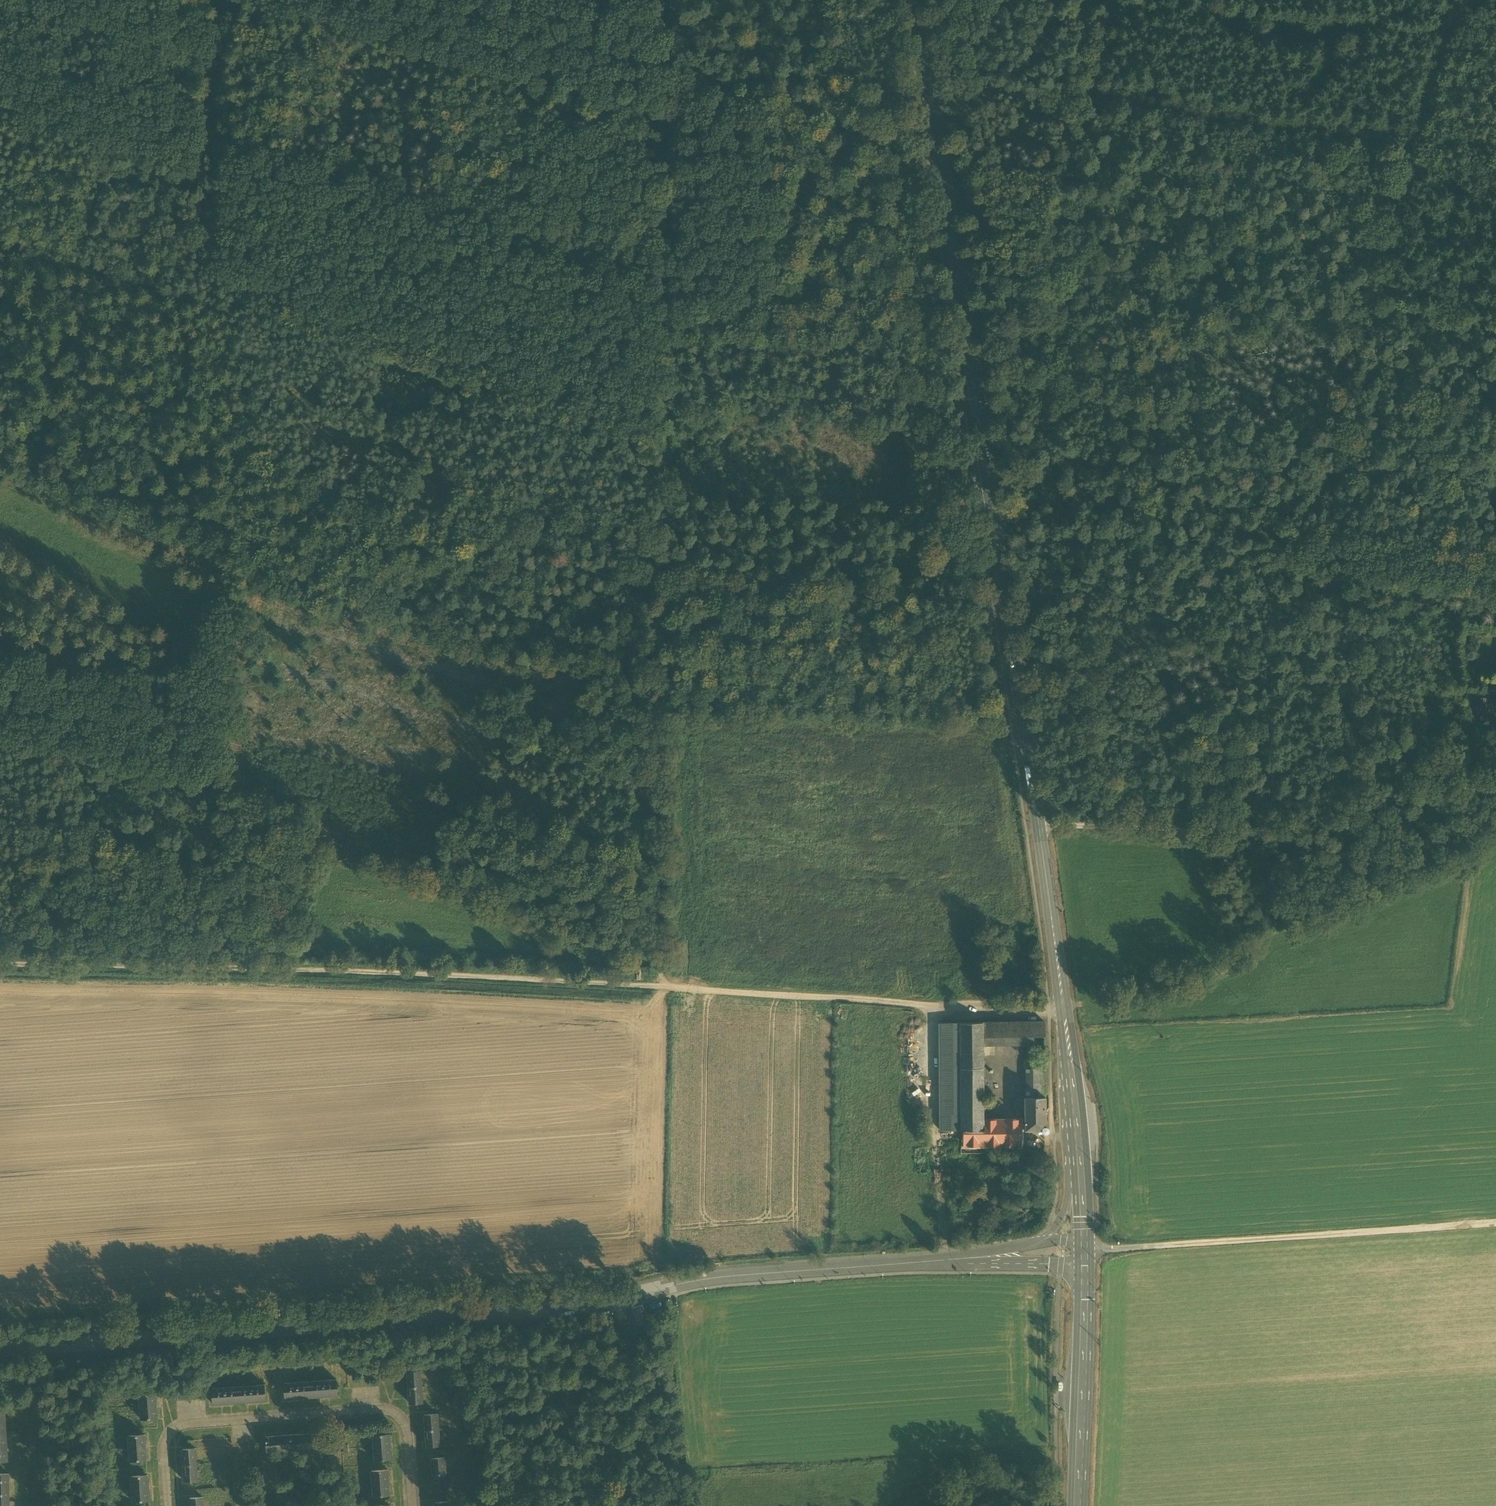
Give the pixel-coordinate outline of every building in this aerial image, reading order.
[(1488,699),(1476,699),(1476,720),(1487,720),(1488,699)] [(1044,1022),(982,1023),(983,1046),(1035,1046),(1035,1036),(1044,1036),(1044,1022)] [(940,1023),(941,1131),(961,1131),(983,1130),(983,1121),(983,1046),(982,1023),(940,1023)] [(1032,1069),(1045,1069),(1045,1059),(1032,1059),(1032,1069)] [(1033,1098),(1046,1098),(1045,1069),(1032,1069),(1027,1069),(1027,1097),(1030,1098),(1029,1094),(1032,1093),(1033,1098)] [(1032,1093),(1029,1094),(1030,1098),(1027,1097),(1025,1098),(1025,1100),(1025,1130),(1042,1130),(1042,1132),(1044,1133),(1047,1133),(1049,1132),(1049,1128),(1047,1127),(1046,1126),(1046,1098),(1033,1098),(1032,1093)] [(983,1121),(983,1130),(1020,1130),(1020,1121),(983,1121)] [(983,1130),(961,1131),(961,1143),(1020,1142),(1020,1130),(983,1130)] [(992,1153),(992,1145),(961,1146),(961,1154),(992,1153)] [(1009,1145),(995,1146),(995,1154),(1009,1154),(1009,1145)] [(422,1372),(404,1373),(406,1405),(424,1404),(422,1372)] [(338,1398),(337,1380),(282,1384),(283,1401),(338,1398)] [(266,1402),(265,1385),(208,1389),(209,1406),(266,1402)] [(158,1420),(157,1395),(136,1396),(137,1421),(158,1420)] [(6,1408),(0,1409),(0,1465),(9,1464),(6,1408)] [(439,1415),(421,1416),(423,1448),(441,1447),(439,1415)] [(389,1458),(388,1430),(369,1431),(370,1458),(389,1458)] [(315,1448),(315,1434),(262,1434),(262,1449),(315,1448)] [(147,1462),(146,1436),(124,1437),(125,1463),(147,1462)] [(180,1479),(195,1479),(194,1445),(179,1446),(180,1479)] [(430,1488),(445,1488),(444,1455),(429,1455),(430,1488)] [(386,1467),(368,1467),(369,1494),(387,1494),(386,1467)] [(9,1475),(0,1475),(0,1505),(9,1505),(9,1475)] [(150,1502),(149,1476),(127,1477),(128,1503),(150,1502)] [(201,1494),(186,1495),(187,1505),(201,1505),(201,1494)]
